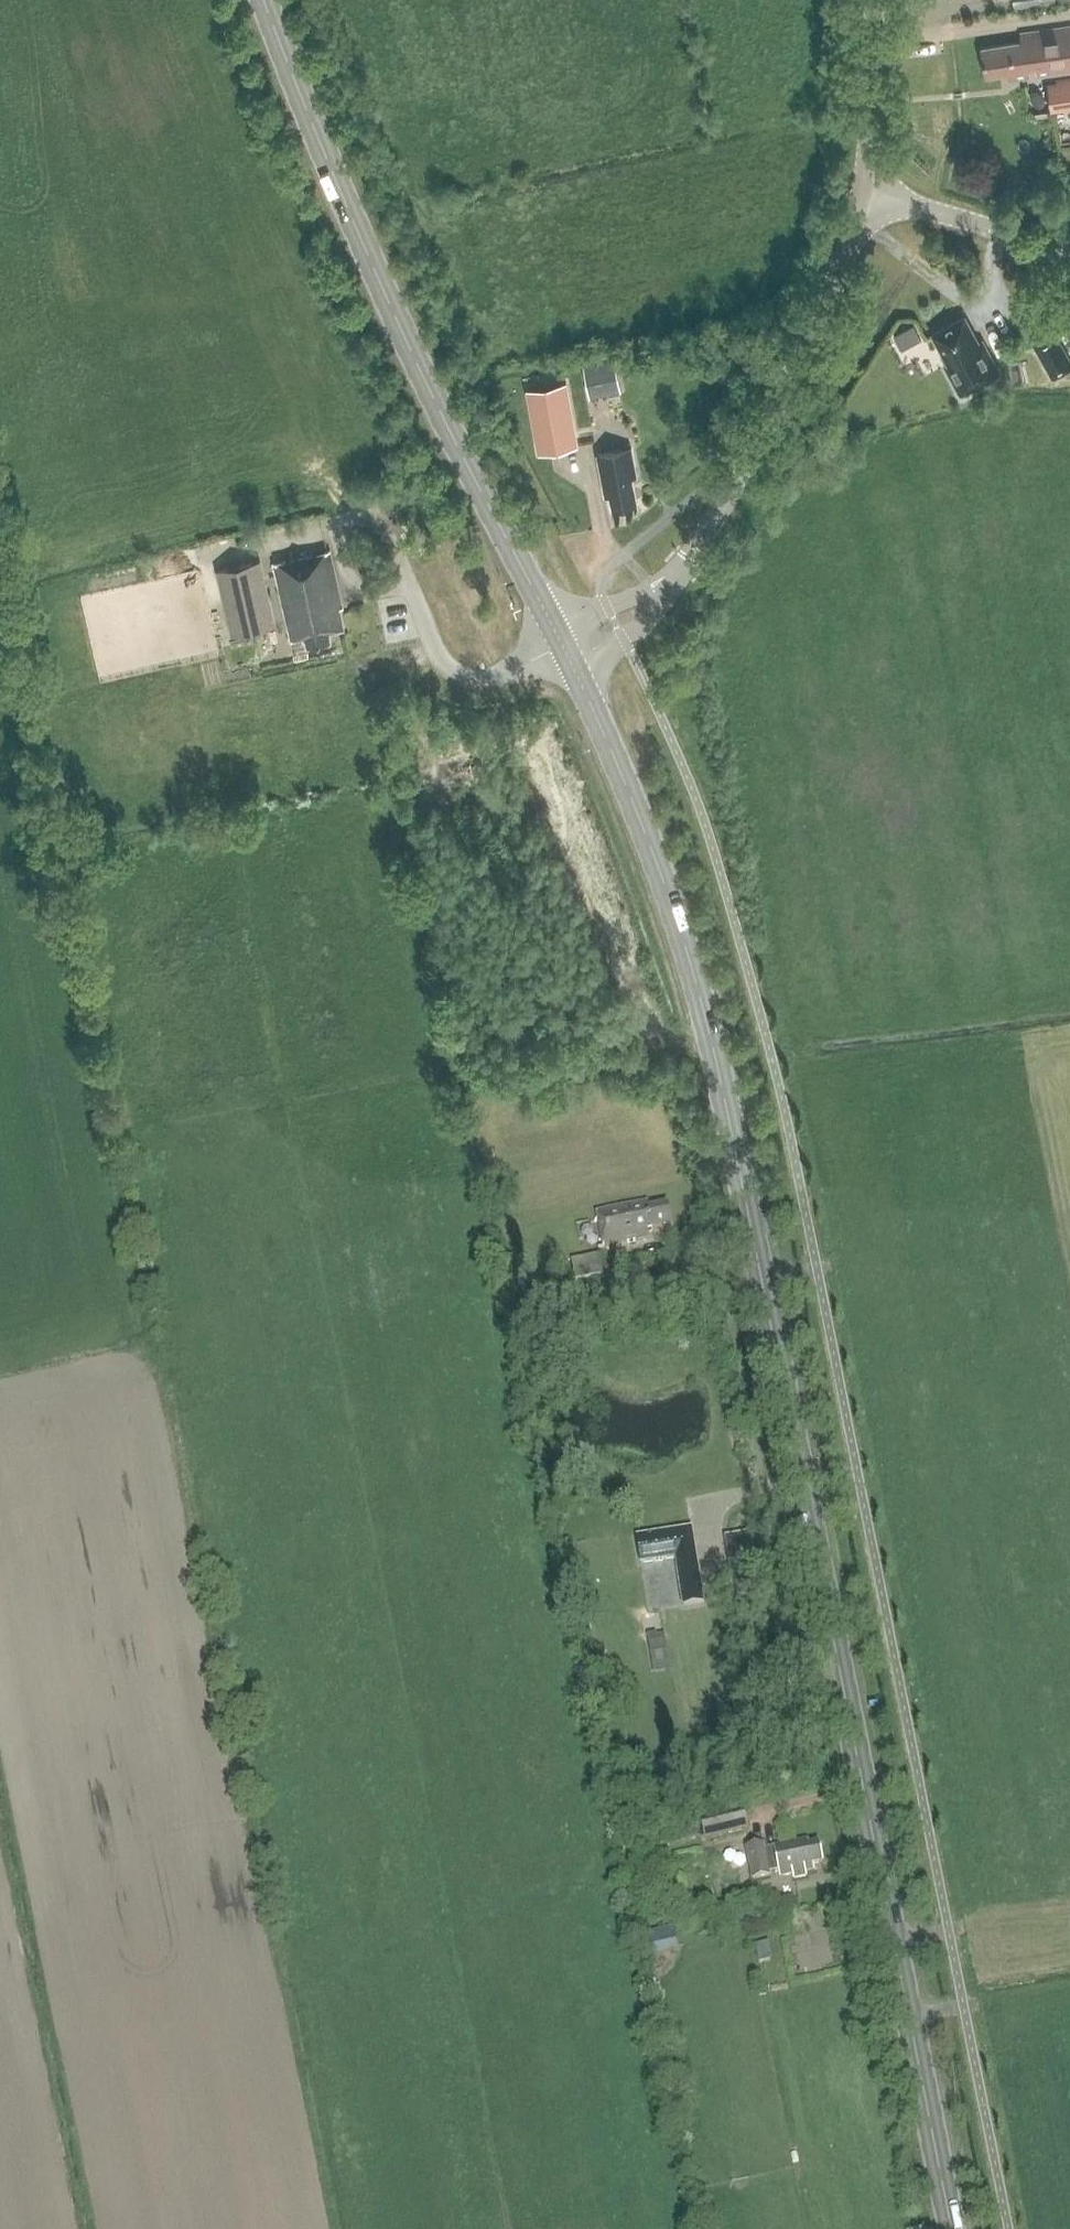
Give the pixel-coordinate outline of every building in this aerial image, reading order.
[(1015,5),(1016,5),(1017,10),(1034,8),(1033,2),(1051,0),(1015,0),(1015,5)] [(1069,72),(1069,27),(1021,35),(1022,44),(982,50),(986,75),(1013,71),(1014,79),(1026,77),(1026,78),(1069,72)] [(1049,111),(1069,108),(1069,85),(1046,89),(1049,111)] [(947,361),(949,364),(944,366),(960,396),(965,394),(965,395),(996,379),(995,377),(1001,374),(983,340),(977,343),(964,319),(934,335),(948,361),(947,361)] [(924,324),(898,334),(904,350),(930,340),(924,324)] [(1053,379),(1069,370),(1069,362),(1054,331),(1033,342),(1053,379)] [(1013,385),(1024,383),(1019,359),(1008,362),(1013,385)] [(614,361),(588,366),(593,392),(619,387),(614,361)] [(526,389),(537,453),(576,446),(565,382),(526,389)] [(631,448),(597,455),(605,496),(610,495),(612,508),(637,504),(631,477),(636,476),(631,448)] [(328,632),(343,629),(339,609),(342,608),(330,551),(273,564),(291,641),(305,638),(307,647),(330,643),(328,632)] [(258,561),(217,571),(232,634),(273,625),(258,561)] [(185,610),(205,605),(202,596),(182,601),(185,610)] [(190,636),(215,632),(213,622),(188,626),(190,636)] [(645,1231),(671,1226),(667,1205),(648,1209),(647,1202),(597,1211),(604,1246),(646,1238),(645,1231)] [(603,1271),(599,1254),(572,1260),(575,1277),(603,1271)] [(703,1603),(691,1528),(636,1537),(640,1564),(675,1558),(683,1606),(703,1603)] [(661,1671),(680,1668),(673,1632),(654,1636),(661,1671)] [(699,1818),(705,1840),(748,1829),(743,1808),(699,1818)] [(767,1875),(778,1873),(779,1876),(791,1874),(792,1879),(807,1876),(806,1872),(814,1870),(813,1865),(822,1863),(818,1843),(809,1845),(807,1840),(773,1847),(773,1849),(762,1851),(761,1846),(744,1849),(750,1881),(767,1878),(767,1875)] [(646,1954),(653,1953),(677,1947),(673,1927),(641,1935),(646,1954)] [(769,1941),(755,1944),(758,1962),(772,1960),(769,1941)]
